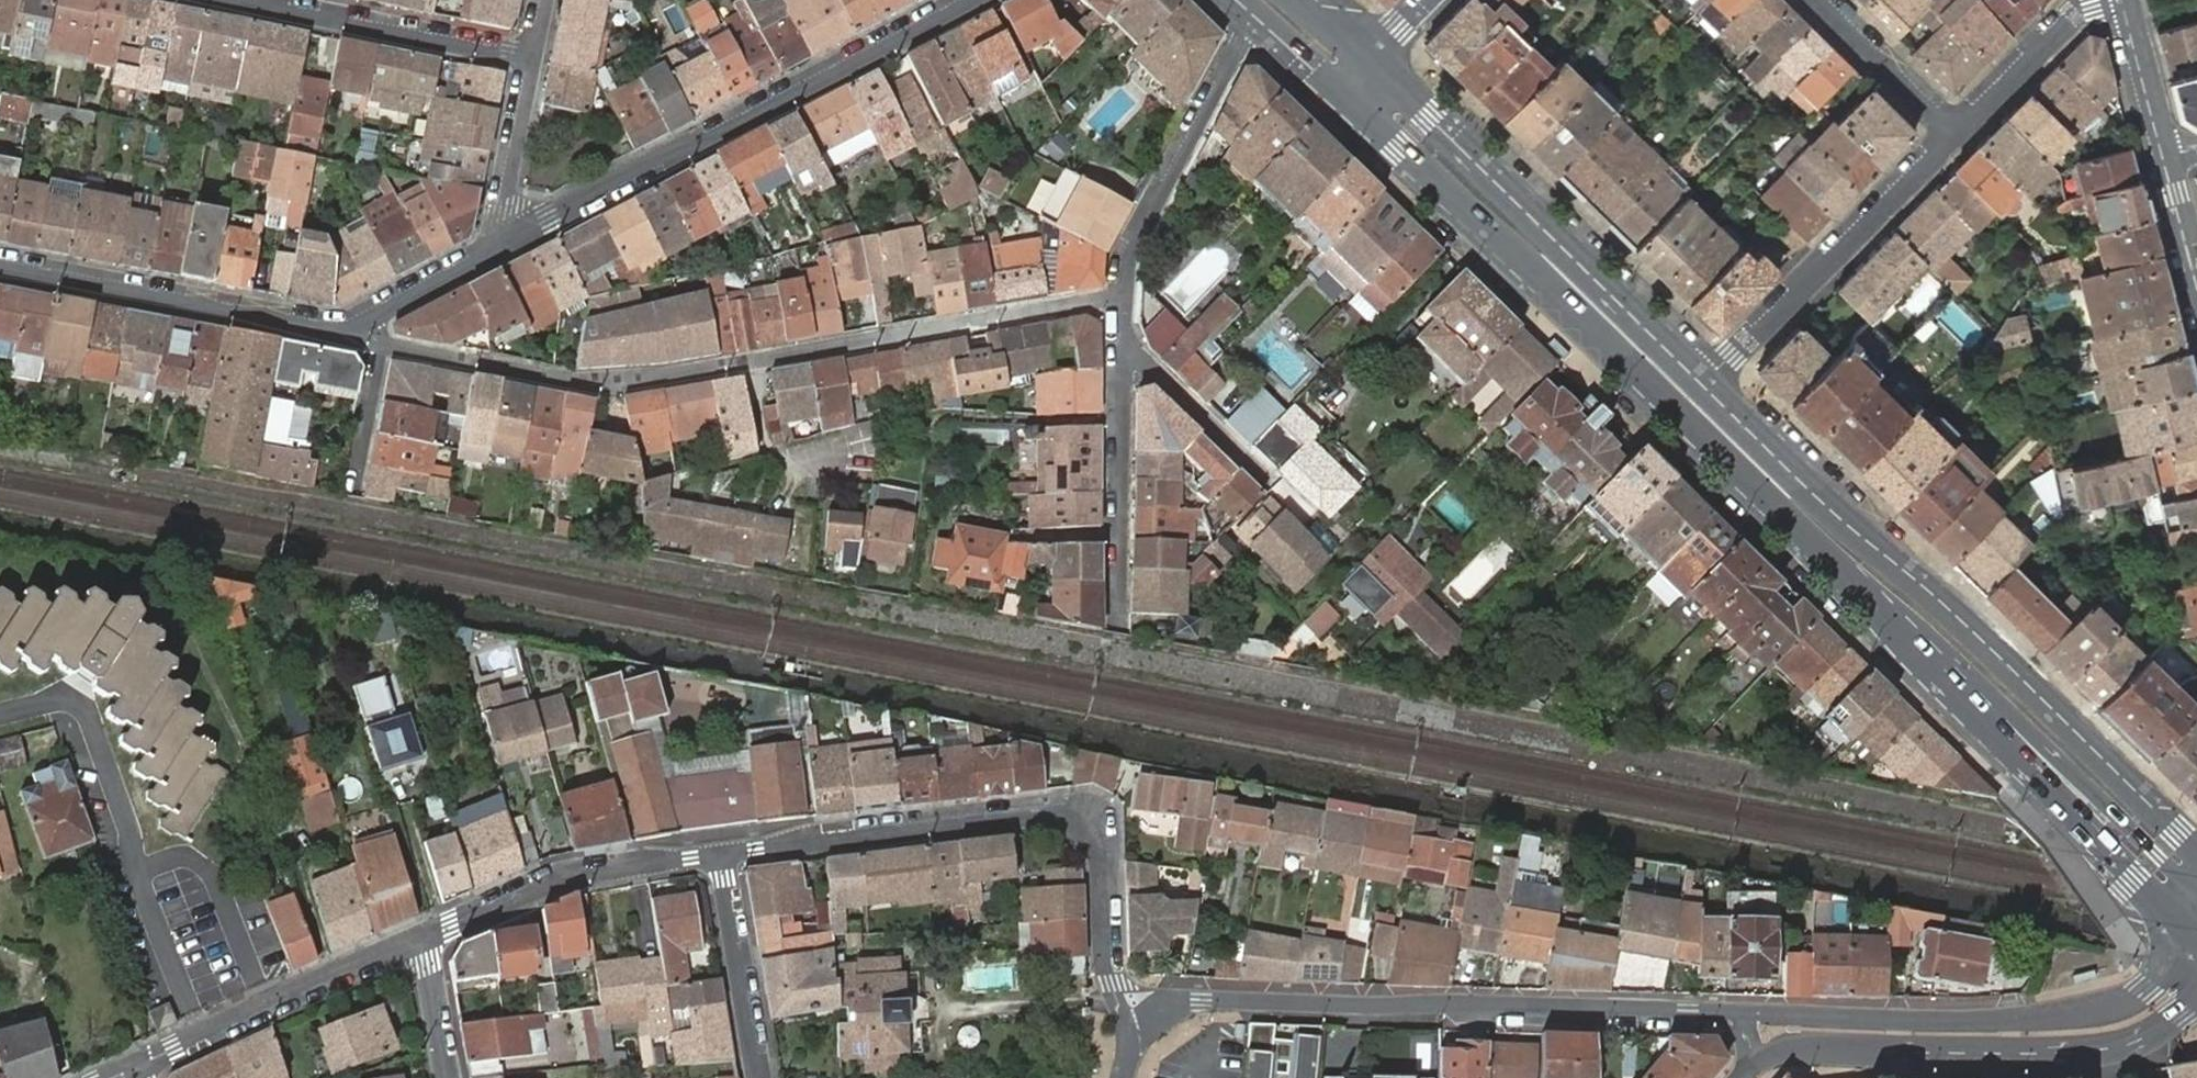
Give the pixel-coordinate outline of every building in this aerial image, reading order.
[(5,37),(2,50),(12,52),(22,0),(0,0),(0,36),(5,37)] [(12,52),(10,58),(41,64),(41,63),(54,0),(22,0),(12,52)] [(41,63),(85,72),(86,66),(99,0),(54,0),(41,63)] [(86,66),(113,71),(115,62),(117,49),(125,0),(99,0),(86,66)] [(135,0),(125,0),(117,49),(142,54),(151,4),(135,0)] [(436,0),(379,0),(378,6),(432,18),(436,0)] [(460,24),(471,26),(477,0),(465,0),(460,24)] [(520,0),(477,0),(471,26),(513,35),(520,0)] [(608,0),(563,0),(557,29),(607,39),(608,33),(602,31),(608,0)] [(808,60),(780,7),(776,0),(745,0),(742,2),(779,75),(808,60)] [(853,35),(834,0),(794,0),(780,7),(808,60),(853,35)] [(910,0),(834,0),(853,35),(912,4),(910,0)] [(1042,0),(1016,0),(998,10),(1024,59),(1046,47),(1061,63),(1081,42),(1069,31),(1058,21),(1055,23),(1042,0)] [(1093,13),(1090,19),(1082,18),(1069,31),(1081,42),(1105,18),(1121,0),(1079,0),(1093,13)] [(1105,18),(1136,48),(1183,0),(1121,0),(1105,18)] [(1184,0),(1183,0),(1136,48),(1130,55),(1164,89),(1159,96),(1179,112),(1220,36),(1184,0)] [(1453,71),(1511,12),(1505,6),(1496,15),(1480,0),(1467,0),(1425,43),(1453,71)] [(1511,12),(1523,0),(1499,0),(1499,1),(1505,6),(1511,12)] [(1697,11),(1709,0),(1696,0),(1691,5),(1697,11)] [(1719,33),(1724,27),(1752,0),(1709,0),(1697,11),(1719,33)] [(1740,53),(1749,44),(1788,6),(1782,0),(1752,0),(1724,27),(1739,43),(1734,47),(1740,53)] [(1866,6),(1897,36),(1919,14),(1929,4),(1932,0),(1871,0),(1866,6)] [(1931,6),(1986,61),(2011,35),(1980,0),(1936,0),(1931,6)] [(2011,35),(2039,8),(2047,0),(1980,0),(2011,35)] [(755,88),(779,75),(742,2),(733,7),(737,15),(722,23),(755,88)] [(175,8),(151,4),(142,54),(139,66),(138,73),(148,75),(145,89),(154,90),(154,85),(161,86),(163,71),(175,8)] [(731,100),(755,88),(722,23),(717,26),(705,4),(685,14),(707,54),(731,100)] [(1931,6),(1929,4),(1919,14),(1924,19),(1936,31),(1914,53),(1954,92),(1986,61),(1931,6)] [(1745,70),(1756,81),(1758,79),(1810,28),(1788,6),(1749,44),(1760,55),(1745,70)] [(203,14),(175,8),(163,71),(191,77),(203,14)] [(1453,71),(1478,95),(1523,50),(1527,45),(1509,27),(1517,18),(1511,12),(1453,71)] [(1027,84),(991,13),(960,30),(996,100),(1027,84)] [(252,24),(203,14),(191,77),(190,82),(198,84),(202,71),(241,78),(252,24)] [(1663,15),(1653,25),(1660,32),(1670,22),(1663,15)] [(2157,32),(2170,79),(2196,72),(2196,22),(2157,32)] [(281,30),(252,24),(241,78),(238,95),(267,102),(281,30)] [(1770,83),(1784,97),(1788,92),(1831,49),(1810,28),(1758,79),(1767,87),(1770,83)] [(607,39),(557,29),(550,67),(593,77),(593,74),(598,46),(606,45),(607,39)] [(308,35),(281,30),(267,102),(294,106),(298,83),(308,35)] [(971,113),(996,100),(960,30),(934,43),(971,113)] [(2107,99),(2116,90),(2102,38),(2088,34),(2058,65),(2108,114),(2115,107),(2107,99)] [(377,49),(338,42),(329,89),(329,90),(367,99),(377,49)] [(945,127),(971,113),(934,43),(908,57),(945,127)] [(1527,45),(1523,50),(1549,74),(1555,68),(1529,43),(1527,45)] [(142,54),(117,49),(115,62),(139,66),(142,54)] [(412,115),(416,94),(404,92),(412,56),(377,49),(367,99),(367,100),(382,102),(381,109),(412,115)] [(1814,109),(1818,104),(1853,70),(1831,49),(1788,92),(1800,103),(1810,112),(1814,109)] [(1478,95),(1504,120),(1549,74),(1523,50),(1478,95)] [(693,121),(731,100),(707,54),(686,66),(680,56),(663,63),(667,70),(693,121)] [(445,93),(445,90),(435,87),(440,62),(412,56),(404,92),(416,94),(443,100),(445,93)] [(1504,120),(1530,147),(1590,87),(1563,60),(1555,68),(1549,74),(1504,120)] [(463,67),(451,65),(445,90),(445,93),(457,96),(463,67)] [(2079,142),(2108,114),(2058,65),(2030,93),(2072,135),(2079,142)] [(505,75),(463,67),(457,96),(445,93),(443,100),(498,111),(505,75)] [(595,74),(593,74),(593,77),(550,67),(542,107),(575,114),(620,122),(608,99),(593,107),(592,112),(585,114),(590,86),(600,84),(595,74)] [(617,94),(603,69),(595,74),(600,84),(608,99),(620,122),(634,149),(635,151),(670,133),(642,83),(641,80),(617,94)] [(670,133),(693,121),(667,70),(642,83),(670,133)] [(1278,92),(1255,70),(1243,70),(1212,129),(1228,145),(1278,92)] [(190,82),(188,94),(236,104),(238,95),(241,78),(202,71),(198,84),(190,82)] [(2170,79),(2179,114),(2192,122),(2196,121),(2196,72),(2170,79)] [(886,92),(876,74),(849,88),(867,124),(878,145),(880,147),(885,142),(891,157),(903,151),(905,154),(916,149),(914,145),(886,92)] [(1599,77),(1590,87),(1615,113),(1625,103),(1599,77)] [(910,80),(886,92),(914,145),(937,133),(910,80)] [(298,83),(294,106),(286,154),(315,160),(329,90),(329,89),(298,83)] [(1530,147),(1557,172),(1614,114),(1615,113),(1590,87),(1530,147)] [(867,124),(849,88),(841,92),(859,128),(867,124)] [(1872,88),(1838,123),(1839,124),(1881,165),(1915,131),(1872,88)] [(845,164),(878,145),(867,124),(859,128),(841,92),(795,116),(831,186),(832,187),(845,180),(831,156),(838,152),(845,164)] [(1308,122),(1278,92),(1228,145),(1219,158),(1247,186),(1250,183),(1308,122)] [(2072,135),(2030,93),(2005,118),(2047,160),(2072,135)] [(489,155),(498,111),(443,100),(416,94),(412,115),(420,116),(423,106),(431,108),(425,141),(427,141),(428,141),(489,155)] [(0,109),(0,116),(11,119),(15,98),(3,96),(0,109)] [(15,98),(11,119),(29,122),(33,102),(15,98)] [(1824,110),(1818,104),(1814,109),(1820,115),(1824,110)] [(97,115),(67,108),(64,119),(95,125),(97,115)] [(1557,172),(1583,198),(1640,140),(1634,133),(1624,143),(1611,131),(1620,121),(1614,114),(1557,172)] [(831,186),(795,116),(766,132),(784,167),(790,178),(811,168),(816,181),(821,191),(831,186)] [(2054,167),(2047,160),(2005,118),(1978,146),(2021,190),(2026,195),(2054,167)] [(1634,133),(1620,121),(1611,131),(1624,143),(1634,133)] [(1349,162),(1308,122),(1250,183),(1290,222),(1349,162)] [(1881,165),(1839,124),(1822,142),(1817,136),(1810,143),(1858,188),(1881,165)] [(372,171),(380,132),(361,128),(355,168),(372,171)] [(784,167),(766,132),(718,157),(747,213),(750,219),(767,211),(760,197),(753,184),(784,167)] [(1041,149),(1057,162),(1071,145),(1054,132),(1041,149)] [(1858,188),(1810,143),(1799,132),(1782,150),(1773,141),(1765,149),(1777,162),(1832,213),(1858,188)] [(937,133),(914,145),(916,149),(926,168),(949,156),(937,133)] [(1583,198),(1609,224),(1662,170),(1666,166),(1640,140),(1583,198)] [(481,194),(489,155),(428,141),(421,181),(481,194)] [(277,152),(240,144),(234,174),(271,183),(276,158),(277,152)] [(1978,146),(1955,169),(1994,208),(1998,212),(2003,208),(2006,212),(2013,211),(2021,204),(2021,196),(2018,193),(2021,190),(1978,146)] [(2139,179),(2131,147),(2094,157),(2078,161),(2086,193),(2139,179)] [(831,156),(845,180),(853,176),(845,164),(838,152),(831,156)] [(747,213),(718,157),(691,171),(724,233),(731,229),(728,223),(747,213)] [(314,165),(276,158),(271,183),(265,214),(290,220),(289,225),(302,228),(314,165)] [(5,243),(17,182),(21,163),(0,159),(0,243),(5,243)] [(348,179),(341,165),(328,162),(332,185),(348,179)] [(1380,192),(1349,162),(1290,222),(1287,226),(1318,255),(1380,192)] [(1806,239),(1832,213),(1777,162),(1770,169),(1778,177),(1761,194),(1778,211),(1806,239)] [(941,195),(950,211),(979,197),(979,194),(964,164),(944,174),(951,190),(941,195)] [(1666,166),(1662,170),(1609,224),(1636,250),(1688,196),(1693,191),(1667,165),(1666,166)] [(760,197),(791,180),(790,178),(784,167),(753,184),(760,197)] [(797,191),(816,181),(811,168),(790,178),(791,180),(797,191)] [(1950,284),(1956,290),(1968,278),(1946,256),(1975,227),(1994,208),(1955,169),(1895,230),(1929,265),(1944,278),(1950,284)] [(718,236),(724,233),(691,171),(664,185),(693,241),(715,231),(718,236)] [(999,199),(1006,182),(989,173),(982,190),(999,199)] [(1128,207),(1071,173),(1044,223),(1102,254),(1128,207)] [(2149,216),(2139,179),(2086,193),(2071,197),(2074,206),(2081,204),(2088,208),(2094,231),(2096,231),(2104,229),(2149,216)] [(474,231),(481,194),(421,181),(418,180),(421,187),(452,246),(468,237),(474,231)] [(17,182),(5,243),(37,250),(48,196),(50,189),(17,182)] [(81,201),(82,193),(83,189),(51,183),(50,189),(48,196),(81,201)] [(693,241),(664,185),(634,201),(667,260),(695,244),(693,241)] [(452,246),(421,187),(398,199),(429,258),(452,246)] [(1419,231),(1380,192),(1318,255),(1304,269),(1315,280),(1325,268),(1353,297),(1357,294),(1419,231)] [(128,213),(130,203),(82,193),(81,201),(70,256),(118,265),(128,213)] [(398,199),(396,195),(364,212),(367,218),(371,227),(396,276),(429,258),(398,199)] [(38,250),(70,256),(81,201),(48,196),(37,250),(38,250)] [(1716,222),(1723,215),(1718,209),(1710,217),(1710,216),(1704,222),(1692,211),(1698,205),(1688,196),(1636,250),(1663,277),(1716,222)] [(2065,199),(2059,203),(2061,210),(2074,206),(2071,197),(2065,199)] [(667,260),(634,201),(601,219),(638,288),(650,285),(644,272),(641,267),(656,260),(658,265),(667,260)] [(1704,222),(1710,216),(1698,205),(1692,211),(1704,222)] [(227,213),(194,206),(190,225),(180,277),(212,283),(226,213),(227,213)] [(929,207),(915,215),(921,226),(924,225),(935,219),(929,207)] [(1790,255),(1806,239),(1778,211),(1762,227),(1790,255)] [(149,271),(159,219),(128,213),(118,265),(149,271)] [(250,290),(264,219),(226,213),(212,283),(250,290)] [(946,214),(935,219),(924,225),(925,235),(950,230),(946,214)] [(2159,253),(2149,216),(2104,229),(2107,239),(2113,240),(2116,253),(2102,256),(2105,268),(2159,253)] [(351,237),(371,227),(367,218),(348,228),(351,237)] [(190,225),(159,219),(149,271),(180,277),(190,225)] [(638,288),(601,219),(557,242),(588,300),(610,295),(600,277),(590,283),(587,277),(611,264),(625,291),(637,288),(638,288)] [(1746,244),(1740,237),(1725,224),(1722,228),(1716,222),(1663,277),(1689,302),(1746,244)] [(1102,254),(1044,223),(1041,240),(992,243),(993,250),(995,274),(1040,272),(1045,297),(1100,286),(1102,254)] [(823,242),(856,234),(851,225),(819,233),(823,242)] [(332,240),(331,236),(329,233),(323,229),(317,226),(317,237),(332,240)] [(365,293),(396,276),(371,227),(351,237),(348,228),(341,232),(365,293)] [(924,254),(918,228),(859,239),(870,296),(876,324),(888,321),(883,286),(878,286),(875,278),(883,277),(882,273),(881,264),(911,258),(914,268),(915,274),(913,277),(917,299),(932,296),(924,254)] [(2107,239),(2104,229),(2096,231),(2102,256),(2116,253),(2113,240),(2107,239)] [(1748,241),(1754,236),(1747,230),(1740,237),(1746,244),(1748,241)] [(1929,265),(1895,230),(1836,288),(1870,323),(1929,265)] [(720,240),(718,236),(715,231),(693,241),(695,244),(699,252),(720,240)] [(1441,252),(1419,231),(1357,294),(1378,316),(1441,252)] [(339,307),(365,293),(341,232),(331,236),(332,240),(335,261),(332,306),(339,307)] [(288,297),(332,306),(335,261),(332,240),(317,237),(300,235),(296,257),(288,297)] [(870,296),(859,239),(834,244),(826,259),(828,266),(829,275),(835,304),(870,296)] [(954,256),(966,312),(993,307),(986,250),(985,245),(982,244),(982,239),(975,240),(976,246),(976,253),(954,256)] [(1777,268),(1748,241),(1746,244),(1689,302),(1716,328),(1777,268)] [(557,242),(528,257),(559,313),(564,311),(568,318),(583,310),(580,304),(588,300),(557,242)] [(976,246),(953,249),(954,256),(976,253),(976,246)] [(953,249),(924,254),(932,296),(937,317),(966,312),(954,256),(953,249)] [(986,250),(993,307),(1045,297),(1040,272),(995,274),(993,250),(986,250)] [(272,295),(288,297),(296,257),(279,253),(272,295)] [(2175,313),(2159,253),(2105,268),(2083,274),(2079,275),(2095,336),(2175,313)] [(530,328),(530,329),(538,325),(533,317),(550,310),(553,317),(559,313),(528,257),(500,272),(530,328)] [(2047,284),(2079,275),(2073,257),(2040,266),(2047,284)] [(881,264),(882,273),(914,268),(911,258),(881,264)] [(644,272),(658,265),(656,260),(641,267),(644,272)] [(828,266),(798,271),(799,279),(829,275),(828,266)] [(724,297),(718,268),(701,273),(706,295),(719,360),(757,353),(747,294),(740,295),(741,302),(729,304),(728,297),(724,297)] [(523,333),(530,329),(530,328),(500,272),(469,288),(489,325),(489,331),(489,342),(520,328),(523,333)] [(1518,327),(1463,274),(1416,322),(1424,330),(1416,339),(1461,384),(1518,327)] [(799,279),(800,283),(812,342),(841,336),(835,304),(829,275),(799,279)] [(1968,278),(1956,290),(1958,292),(1969,279),(1968,278)] [(800,283),(775,288),(786,347),(812,342),(800,283)] [(25,293),(0,288),(0,344),(15,346),(25,293)] [(397,337),(462,350),(461,341),(489,331),(489,325),(469,288),(395,328),(397,337)] [(719,360),(706,295),(642,310),(637,288),(625,291),(610,295),(588,300),(576,371),(656,372),(719,360)] [(786,347),(775,288),(747,294),(757,353),(786,347)] [(1158,359),(1185,331),(1141,291),(1139,326),(1150,350),(1158,359)] [(15,346),(12,364),(44,368),(57,298),(25,293),(15,346)] [(1378,316),(1357,294),(1353,297),(1349,302),(1371,323),(1378,316)] [(740,295),(728,297),(729,304),(741,302),(740,295)] [(1158,359),(1188,388),(1206,370),(1188,353),(1204,336),(1230,310),(1218,297),(1185,331),(1158,359)] [(44,368),(42,376),(81,382),(82,375),(95,305),(57,298),(44,368)] [(1241,311),(1252,323),(1262,313),(1251,301),(1241,311)] [(128,312),(95,305),(82,375),(115,380),(128,312)] [(533,317),(538,325),(553,317),(550,310),(533,317)] [(129,312),(128,312),(115,380),(114,382),(144,388),(146,374),(161,377),(173,321),(129,312)] [(2185,350),(2175,313),(2095,336),(2090,337),(2092,345),(2090,351),(2093,362),(2098,366),(2100,373),(2185,350)] [(2006,318),(1996,332),(1981,353),(1981,354),(1988,352),(2027,340),(2028,340),(2023,315),(2006,318)] [(1085,316),(1069,319),(1072,343),(1075,372),(1099,373),(1099,325),(1085,316)] [(1069,319),(1047,323),(1050,345),(1072,343),(1069,319)] [(161,377),(158,392),(169,394),(172,385),(182,387),(178,403),(184,404),(198,325),(173,321),(161,377)] [(1047,323),(1000,332),(1007,379),(1026,375),(1026,370),(1041,368),(1042,377),(1053,375),(1050,345),(1047,323)] [(198,325),(184,404),(212,409),(227,331),(198,325)] [(1757,369),(1790,401),(1834,357),(1827,351),(1825,353),(1819,359),(1798,339),(1805,332),(1799,326),(1757,369)] [(1518,327),(1461,384),(1451,394),(1461,403),(1478,387),(1490,376),(1507,395),(1497,405),(1478,423),(1489,432),(1554,363),(1518,327)] [(212,409),(200,470),(254,481),(258,459),(261,445),(268,407),(272,387),(276,364),(280,341),(227,331),(212,409)] [(968,337),(950,341),(957,391),(1007,381),(1007,379),(1000,332),(987,334),(990,353),(971,355),(968,337)] [(1819,359),(1825,353),(1805,332),(1798,339),(1819,359)] [(1188,353),(1206,370),(1222,353),(1204,336),(1188,353)] [(2034,371),(2030,353),(2027,340),(1988,352),(2008,390),(2034,371)] [(308,347),(280,341),(276,364),(305,369),(318,371),(363,379),(366,365),(360,357),(317,349),(316,355),(307,354),(308,347)] [(903,353),(876,359),(881,388),(881,392),(939,382),(941,402),(958,398),(957,391),(950,341),(903,349),(903,353)] [(1870,379),(1879,369),(1865,355),(1849,341),(1834,357),(1790,401),(1819,430),(1870,379)] [(2194,384),(2185,350),(2100,373),(2110,407),(2115,406),(2194,384)] [(810,365),(819,416),(822,434),(851,426),(845,396),(881,388),(876,359),(840,366),(840,361),(810,365)] [(383,404),(465,419),(472,379),(391,363),(383,404)] [(305,369),(276,364),(272,387),(300,392),(305,369)] [(810,365),(771,373),(776,406),(782,444),(790,442),(788,427),(793,427),(792,421),(819,416),(810,365)] [(1188,388),(1201,400),(1219,382),(1206,370),(1188,388)] [(314,391),(359,398),(363,379),(318,371),(314,391)] [(1033,384),(1035,416),(1036,416),(1100,412),(1099,373),(1075,372),(1053,375),(1042,377),(1033,377),(1033,384)] [(1490,376),(1478,387),(1497,405),(1507,395),(1490,376)] [(744,377),(733,380),(744,436),(739,436),(743,456),(756,452),(745,377),(744,377)] [(472,379),(465,419),(463,428),(457,459),(486,464),(486,457),(501,385),(472,379)] [(1908,415),(1870,379),(1819,430),(1856,467),(1908,415)] [(712,383),(722,435),(723,441),(727,439),(729,461),(743,456),(739,436),(744,436),(733,380),(712,383)] [(709,383),(663,392),(669,432),(714,424),(709,383)] [(669,432),(670,443),(722,435),(712,383),(709,383),(714,424),(669,432)] [(2194,384),(2115,406),(2127,453),(2147,449),(2196,436),(2196,398),(2194,384)] [(534,391),(501,385),(486,457),(520,463),(534,391)] [(1554,396),(1543,386),(1502,429),(1512,441),(1505,446),(1524,464),(1531,457),(1540,465),(1597,405),(1587,395),(1574,409),(1558,393),(1554,396)] [(1179,451),(1196,434),(1148,387),(1136,393),(1134,453),(1177,454),(1177,453),(1179,451)] [(520,463),(519,469),(541,473),(540,479),(549,481),(565,396),(534,391),(520,463)] [(663,392),(624,399),(632,442),(633,450),(670,443),(669,432),(663,392)] [(1251,448),(1280,419),(1283,416),(1258,392),(1226,424),(1251,448)] [(548,485),(576,492),(580,470),(588,434),(595,402),(565,396),(549,481),(548,485)] [(1283,416),(1280,419),(1304,442),(1276,471),(1330,522),(1362,489),(1312,442),(1324,430),(1295,403),(1283,416)] [(1919,403),(1908,415),(1856,467),(1894,504),(1951,445),(1919,414),(1924,409),(1919,403)] [(463,428),(465,419),(383,404),(377,435),(419,443),(435,447),(443,449),(446,425),(463,428)] [(1609,416),(1597,405),(1540,465),(1553,477),(1543,485),(1561,501),(1569,493),(1580,503),(1629,454),(1615,442),(1611,448),(1594,432),(1609,416)] [(777,445),(782,444),(776,406),(765,407),(769,438),(776,436),(777,445)] [(291,412),(268,407),(261,445),(298,453),(299,443),(287,439),(290,418),(291,412)] [(303,444),(307,421),(290,418),(287,439),(299,443),(303,444)] [(1251,448),(1276,471),(1304,442),(1280,419),(1251,448)] [(1007,484),(1006,495),(1029,494),(1100,491),(1100,425),(1026,431),(1026,440),(1040,441),(1039,466),(1048,467),(1048,484),(1038,484),(1007,484)] [(104,434),(102,446),(113,449),(115,436),(104,434)] [(632,442),(588,434),(580,470),(639,482),(635,459),(633,450),(632,442)] [(1205,501),(1210,496),(1234,472),(1196,434),(1179,451),(1208,480),(1198,488),(1194,493),(1205,501)] [(377,435),(370,467),(450,483),(453,483),(455,470),(432,466),(432,461),(417,457),(419,443),(377,435)] [(2147,449),(2160,503),(2169,501),(2164,481),(2175,477),(2180,498),(2196,493),(2196,436),(2147,449)] [(1975,487),(1989,473),(1956,440),(1951,445),(1894,504),(1927,536),(1975,487)] [(435,447),(419,443),(417,457),(432,461),(435,447)] [(670,443),(633,450),(635,459),(672,453),(670,443)] [(1673,479),(1641,448),(1607,486),(1550,547),(1558,555),(1583,529),(1580,527),(1593,514),(1617,539),(1621,535),(1673,479)] [(2160,503),(2147,449),(2127,453),(2093,461),(2053,470),(2060,501),(2062,508),(2077,504),(2077,505),(2146,489),(2148,499),(2144,506),(2148,522),(2164,519),(2160,503)] [(1134,453),(1133,480),(1176,481),(1177,453),(1177,454),(1134,453)] [(258,459),(254,481),(307,490),(311,469),(258,459)] [(2053,470),(2053,465),(2032,478),(2055,504),(2060,501),(2053,470)] [(1048,467),(1039,466),(1038,484),(1048,484),(1048,467)] [(370,467),(364,500),(386,504),(389,489),(448,500),(450,483),(370,467)] [(311,469),(307,490),(313,491),(318,471),(311,469)] [(1233,520),(1258,495),(1234,472),(1210,496),(1233,520)] [(641,536),(642,550),(652,552),(652,538),(692,545),(690,558),(752,570),(754,556),(781,561),(788,522),(666,501),(669,477),(639,485),(640,486),(641,536)] [(1710,515),(1673,479),(1621,535),(1657,570),(1710,515)] [(1133,480),(1132,506),(1175,508),(1176,481),(1133,480)] [(1186,487),(1194,493),(1198,488),(1190,482),(1186,487)] [(920,491),(877,483),(865,558),(903,566),(910,516),(914,517),(920,491)] [(627,537),(641,536),(640,486),(624,488),(627,537)] [(1927,536),(1953,561),(2000,511),(1975,487),(1927,536)] [(1100,525),(1100,491),(1029,494),(1030,500),(1040,500),(1039,520),(1030,520),(1030,528),(1100,525)] [(2180,498),(2169,501),(2160,503),(2164,519),(2166,529),(2183,525),(2196,521),(2196,493),(2180,498)] [(1197,509),(1210,542),(1233,520),(1210,496),(1205,501),(1197,509)] [(450,499),(448,512),(476,517),(478,505),(450,499)] [(1030,500),(1030,520),(1039,520),(1040,500),(1030,500)] [(1180,540),(1190,541),(1191,508),(1175,508),(1132,506),(1131,538),(1180,540)] [(838,572),(855,575),(861,546),(856,545),(861,518),(828,510),(819,554),(839,557),(838,572)] [(530,511),(526,529),(539,531),(543,513),(530,511)] [(1330,559),(1285,511),(1251,545),(1296,592),(1330,559)] [(1953,561),(1985,593),(2011,566),(2032,543),(2000,511),(1953,561)] [(1738,543),(1710,515),(1657,570),(1685,597),(1693,589),(1738,543)] [(2183,525),(2188,548),(2196,546),(2196,521),(2183,525)] [(964,576),(962,589),(993,594),(1003,537),(953,525),(949,541),(939,539),(932,575),(944,578),(945,571),(964,576)] [(1131,538),(1130,570),(1179,570),(1180,540),(1131,538)] [(1429,581),(1386,540),(1352,576),(1395,617),(1404,607),(1419,592),(1429,581)] [(1760,565),(1738,543),(1693,589),(1706,602),(1698,608),(1707,619),(1714,612),(1760,565)] [(1031,619),(1101,631),(1100,546),(1025,545),(1022,565),(1029,566),(1029,561),(1050,562),(1048,609),(1033,608),(1031,619)] [(1211,574),(1195,557),(1183,569),(1179,570),(1130,570),(1128,614),(1181,615),(1182,599),(1182,585),(1194,585),(1197,585),(1211,574)] [(1779,583),(1760,565),(1714,612),(1731,628),(1726,632),(1738,644),(1779,602),(1769,593),(1779,583)] [(1985,593),(2043,650),(2070,623),(2047,601),(2011,566),(1985,593)] [(942,586),(962,589),(964,576),(945,571),(944,578),(942,586)] [(1395,617),(1352,576),(1340,587),(1374,617),(1371,620),(1382,631),(1395,617)] [(229,602),(238,585),(207,579),(220,620),(234,616),(229,602)] [(1788,592),(1779,583),(1769,593),(1779,602),(1788,592)] [(2174,589),(2176,597),(2173,598),(2181,628),(2183,628),(2185,635),(2196,632),(2196,583),(2174,589)] [(1182,585),(1182,599),(1195,600),(1194,585),(1182,585)] [(100,676),(97,681),(91,684),(89,693),(99,700),(103,698),(113,705),(109,710),(104,712),(102,719),(113,726),(118,725),(127,731),(123,738),(118,740),(117,747),(127,754),(132,753),(141,757),(136,763),(133,764),(130,774),(142,782),(146,780),(155,785),(150,791),(146,793),(144,802),(153,809),(160,806),(168,812),(163,819),(160,819),(159,830),(167,835),(174,832),(182,838),(216,787),(225,785),(225,776),(213,768),(206,769),(201,766),(206,757),(210,756),(210,748),(202,742),(197,744),(189,738),(194,730),(197,730),(197,720),(187,714),(182,716),(175,709),(180,702),(183,701),(183,692),(173,686),(170,687),(161,681),(164,675),(170,674),(169,666),(159,659),(155,661),(146,654),(151,648),(156,646),(157,638),(145,632),(143,634),(135,628),(137,617),(128,607),(111,605),(106,611),(99,605),(99,602),(89,594),(81,598),(81,604),(76,610),(71,608),(69,601),(58,593),(50,598),(51,602),(44,609),(38,605),(37,600),(27,592),(21,597),(21,602),(16,608),(8,603),(8,598),(0,592),(0,672),(7,677),(13,673),(13,668),(19,659),(26,664),(27,669),(36,677),(44,672),(42,667),(48,661),(57,667),(57,671),(66,678),(74,673),(73,668),(78,662),(100,676)] [(1404,607),(1455,654),(1466,636),(1419,592),(1404,607)] [(1788,592),(1779,602),(1788,612),(1798,602),(1788,592)] [(2121,627),(2093,599),(2070,623),(2043,650),(2071,677),(2117,630),(2121,627)] [(1788,612),(1779,602),(1738,644),(1749,655),(1754,649),(1770,665),(1774,661),(1815,619),(1798,602),(1788,612)] [(1316,642),(1340,618),(1326,605),(1303,629),(1316,642)] [(1016,607),(1015,616),(1031,619),(1033,608),(1016,607)] [(1846,650),(1815,619),(1774,661),(1779,666),(1785,660),(1801,676),(1795,682),(1805,692),(1846,650)] [(413,641),(407,621),(393,626),(398,646),(413,641)] [(2147,658),(2117,630),(2071,677),(2100,706),(2147,658)] [(1292,655),(1284,646),(1268,663),(1282,665),(1292,655)] [(1868,672),(1846,650),(1805,692),(1798,700),(1806,707),(1813,700),(1824,710),(1817,717),(1821,721),(1868,672)] [(2147,658),(2100,706),(2150,755),(2194,711),(2196,707),(2196,702),(2167,673),(2147,658)] [(1785,660),(1779,666),(1795,682),(1801,676),(1785,660)] [(1892,695),(1868,672),(1821,721),(1844,744),(1859,729),(1892,695)] [(713,829),(744,826),(737,769),(660,781),(646,739),(633,742),(626,719),(632,717),(635,722),(641,721),(652,718),(648,705),(657,702),(650,677),(616,686),(614,677),(583,685),(593,719),(603,716),(605,725),(642,841),(681,835),(713,829)] [(352,684),(357,721),(390,716),(384,679),(352,684)] [(543,753),(529,705),(524,686),(501,692),(499,682),(477,688),(499,765),(543,753)] [(1915,717),(1892,695),(1859,729),(1882,752),(1915,717)] [(558,697),(529,705),(543,753),(571,745),(558,697)] [(1813,700),(1806,707),(1817,717),(1824,710),(1813,700)] [(661,715),(657,702),(648,705),(652,718),(657,716),(661,715)] [(2194,711),(2150,755),(2187,792),(2196,783),(2196,714),(2194,711)] [(422,761),(408,716),(366,729),(380,775),(422,761)] [(596,727),(605,725),(603,716),(593,719),(596,727)] [(752,767),(751,751),(671,763),(657,716),(652,718),(641,721),(646,739),(660,781),(737,769),(752,767)] [(646,739),(641,721),(635,722),(632,717),(626,719),(633,742),(646,739)] [(1996,796),(1915,717),(1882,752),(1913,782),(1996,796)] [(630,844),(642,841),(605,725),(596,727),(613,786),(614,786),(630,844)] [(760,824),(805,818),(792,728),(748,734),(751,751),(752,767),(760,824)] [(1882,752),(1859,729),(1844,744),(1842,747),(1866,769),(1882,752)] [(817,817),(854,812),(843,748),(816,751),(812,732),(803,733),(817,817)] [(973,799),(1013,794),(1005,754),(1005,753),(983,750),(982,737),(964,733),(964,739),(966,750),(966,752),(966,753),(973,799)] [(25,767),(19,738),(0,743),(0,773),(25,767)] [(963,753),(966,752),(966,750),(964,739),(938,741),(939,750),(961,749),(963,753)] [(936,803),(973,799),(966,753),(966,752),(963,753),(961,749),(939,750),(938,741),(927,742),(929,751),(936,803)] [(854,812),(896,808),(888,756),(886,742),(843,748),(854,812)] [(1013,794),(1040,791),(1031,751),(1004,746),(1005,753),(1005,754),(1013,794)] [(896,808),(936,803),(929,751),(918,752),(914,748),(902,750),(897,755),(888,756),(896,808)] [(1075,787),(1090,785),(1093,759),(1079,756),(1071,754),(1072,787),(1075,787)] [(1108,793),(1109,793),(1113,762),(1107,762),(1093,759),(1090,785),(1108,793)] [(46,862),(95,844),(64,764),(34,776),(38,789),(20,796),(46,862)] [(744,826),(760,824),(752,767),(737,769),(744,826)] [(1204,852),(1206,839),(1208,822),(1202,821),(1208,787),(1138,776),(1133,811),(1178,818),(1173,848),(1204,852)] [(2187,792),(2196,801),(2196,783),(2187,792)] [(628,844),(630,844),(614,786),(613,786),(558,800),(573,854),(628,844)] [(472,893),(521,872),(512,841),(496,790),(489,793),(491,799),(448,818),(454,836),(472,893)] [(1323,816),(1325,802),(1270,792),(1268,807),(1323,816)] [(309,799),(305,801),(314,829),(339,822),(330,793),(309,799)] [(1221,803),(1212,801),(1208,822),(1206,839),(1235,844),(1237,842),(1261,846),(1267,810),(1242,806),(1241,814),(1219,811),(1221,803)] [(1358,866),(1368,810),(1325,802),(1323,816),(1322,816),(1316,855),(1315,856),(1351,862),(1349,874),(1356,876),(1358,866)] [(1241,814),(1242,806),(1221,803),(1219,811),(1241,814)] [(1322,816),(1267,808),(1267,810),(1261,846),(1259,859),(1258,860),(1280,864),(1283,850),(1305,853),(1302,866),(1313,868),(1315,856),(1316,855),(1322,816)] [(1409,828),(1411,818),(1368,810),(1358,866),(1401,874),(1402,867),(1409,828)] [(1438,828),(1439,823),(1411,818),(1409,828),(1402,867),(1445,877),(1443,888),(1461,891),(1468,844),(1455,841),(1456,832),(1438,828)] [(17,873),(9,844),(6,845),(0,822),(0,877),(17,873)] [(521,872),(539,863),(531,835),(512,841),(521,872)] [(1018,876),(1012,835),(958,841),(967,917),(981,916),(978,901),(974,901),(973,881),(1018,876)] [(472,893),(454,836),(423,846),(442,907),(472,893)] [(381,934),(418,917),(393,838),(355,850),(381,934)] [(1499,955),(1549,963),(1554,931),(1561,891),(1544,888),(1544,887),(1545,879),(1535,878),(1540,854),(1531,852),(1533,840),(1520,838),(1516,863),(1512,882),(1499,955)] [(967,917),(958,841),(926,845),(933,899),(956,896),(958,918),(967,917)] [(933,899),(926,845),(892,849),(899,900),(900,903),(933,899)] [(899,900),(892,849),(859,853),(865,904),(873,903),(871,893),(890,891),(892,901),(899,900)] [(865,904),(859,853),(827,857),(829,888),(830,919),(831,936),(846,935),(842,906),(841,897),(858,895),(858,905),(865,904)] [(1315,856),(1313,868),(1349,874),(1351,862),(1315,856)] [(753,917),(753,918),(789,911),(809,907),(806,894),(794,896),(791,880),(800,878),(797,860),(745,867),(753,917)] [(1455,948),(1499,955),(1512,882),(1516,863),(1502,861),(1494,896),(1466,889),(1465,896),(1458,932),(1455,948)] [(332,955),(373,937),(351,863),(320,872),(317,864),(305,867),(332,955)] [(1172,937),(1190,937),(1192,923),(1196,900),(1169,902),(1159,895),(1156,867),(1125,863),(1128,955),(1169,955),(1167,946),(1172,937)] [(1084,915),(1083,864),(1048,868),(1048,884),(1023,886),(1024,920),(1031,919),(1084,915)] [(1401,874),(1358,866),(1356,876),(1356,877),(1356,879),(1398,888),(1400,879),(1401,874)] [(1400,879),(1443,888),(1445,877),(1402,867),(1401,874),(1400,879)] [(1679,886),(1668,960),(1700,964),(1700,919),(1701,893),(1686,891),(1689,869),(1682,868),(1679,886)] [(1613,951),(1668,960),(1679,886),(1672,885),(1670,892),(1639,888),(1641,872),(1628,869),(1618,925),(1613,951)] [(258,877),(262,887),(270,884),(266,874),(258,877)] [(803,878),(800,878),(791,880),(794,896),(806,894),(803,878)] [(293,972),(319,961),(293,896),(276,901),(270,884),(262,887),(293,972)] [(830,919),(829,888),(819,889),(821,919),(830,919)] [(1727,920),(1727,979),(1774,979),(1775,893),(1728,890),(1727,920)] [(871,893),(873,903),(892,901),(890,891),(871,893)] [(694,892),(653,899),(663,962),(667,987),(689,984),(682,950),(703,947),(699,936),(702,934),(694,892)] [(560,905),(543,907),(551,959),(583,953),(578,921),(590,918),(586,893),(569,896),(560,902),(560,905)] [(1387,985),(1448,986),(1455,948),(1458,932),(1465,896),(1454,894),(1446,930),(1398,921),(1387,985)] [(841,897),(842,906),(858,905),(858,895),(841,897)] [(1886,938),(1886,944),(1908,944),(1910,929),(1922,932),(1920,944),(1923,950),(1921,961),(1917,965),(1915,976),(1920,980),(1980,990),(1989,943),(1986,940),(1986,930),(1941,922),(1942,916),(1886,906),(1886,938)] [(789,911),(753,918),(761,961),(796,954),(797,953),(789,911)] [(1086,955),(1084,915),(1031,919),(1032,947),(1025,948),(1020,948),(1020,961),(1086,955)] [(1545,988),(1607,990),(1613,951),(1618,925),(1579,918),(1577,921),(1563,919),(1561,933),(1554,931),(1549,963),(1545,988)] [(831,930),(830,919),(821,919),(803,920),(804,932),(831,930)] [(1700,964),(1699,978),(1727,979),(1727,920),(1700,919),(1700,964)] [(1376,924),(1370,956),(1385,958),(1391,927),(1376,924)] [(1810,937),(1847,938),(1848,925),(1810,924),(1810,937)] [(1324,929),(1303,927),(1301,937),(1324,939),(1324,929)] [(450,961),(461,1024),(503,1018),(497,977),(491,938),(490,931),(459,944),(456,949),(450,961)] [(532,931),(491,938),(497,977),(538,970),(532,931)] [(837,1025),(840,1056),(864,1054),(864,1072),(901,1070),(900,1052),(909,1050),(905,973),(899,972),(899,958),(861,960),(860,964),(843,964),(843,952),(848,946),(861,944),(861,934),(846,935),(831,936),(832,947),(833,979),(837,979),(838,999),(838,1006),(839,1010),(847,1008),(848,1024),(837,1025)] [(1238,981),(1292,984),(1299,944),(1246,934),(1238,981)] [(1337,984),(1342,956),(1345,940),(1324,939),(1301,937),(1299,944),(1292,984),(1331,984),(1337,984)] [(1810,994),(1846,995),(1847,938),(1810,937),(1810,954),(1810,994)] [(1846,995),(1886,995),(1886,944),(1886,938),(1847,938),(1846,995)] [(761,961),(770,1018),(817,1010),(816,1003),(838,999),(837,979),(833,979),(832,947),(797,953),(796,954),(761,961)] [(1785,993),(1810,994),(1810,954),(1800,953),(1799,960),(1787,959),(1785,993)] [(1337,984),(1356,985),(1360,960),(1342,956),(1337,984)] [(641,967),(640,962),(598,970),(604,1002),(592,1004),(593,1010),(596,1026),(604,1069),(615,1068),(608,1024),(638,1019),(646,1065),(655,1065),(650,1036),(641,967)] [(674,1034),(667,987),(663,962),(641,967),(650,1036),(660,1035),(674,1034)] [(733,1059),(720,978),(689,984),(667,987),(674,1034),(678,1063),(682,1063),(733,1059)] [(530,1003),(532,1013),(539,1012),(559,1009),(555,982),(536,986),(539,1000),(530,1003)] [(817,1010),(838,1006),(838,999),(816,1003),(817,1010)] [(158,1034),(178,1025),(170,1005),(151,1014),(158,1034)] [(333,1069),(395,1047),(379,1009),(323,1032),(329,1047),(325,1050),(333,1069)] [(596,1026),(593,1010),(585,1012),(588,1028),(596,1026)] [(461,1024),(470,1077),(474,1077),(501,1073),(498,1058),(531,1053),(544,1050),(539,1012),(532,1013),(503,1018),(461,1024)] [(5,1077),(59,1077),(44,1020),(0,1030),(0,1057),(5,1077)] [(1322,1023),(1297,1023),(1296,1032),(1279,1031),(1280,1022),(1249,1021),(1244,1077),(1316,1077),(1322,1023)] [(229,1045),(240,1077),(288,1077),(288,1075),(272,1027),(229,1045)] [(1594,1033),(1543,1031),(1543,1077),(1596,1077),(1594,1033)] [(655,1065),(664,1064),(660,1035),(650,1036),(655,1065)] [(1667,1035),(1668,1049),(1704,1077),(1709,1077),(1725,1059),(1714,1036),(1667,1035)] [(1486,1044),(1452,1044),(1452,1053),(1436,1052),(1435,1077),(1485,1077),(1486,1044)] [(1537,1044),(1492,1044),(1491,1077),(1537,1077),(1537,1044)] [(229,1045),(175,1071),(170,1077),(240,1077),(229,1045)] [(1668,1049),(1644,1077),(1704,1077),(1668,1049)] [(682,1063),(684,1077),(714,1077),(736,1075),(733,1059),(682,1063)] [(2167,1066),(2169,1077),(2196,1077),(2196,1060),(2167,1066)]
